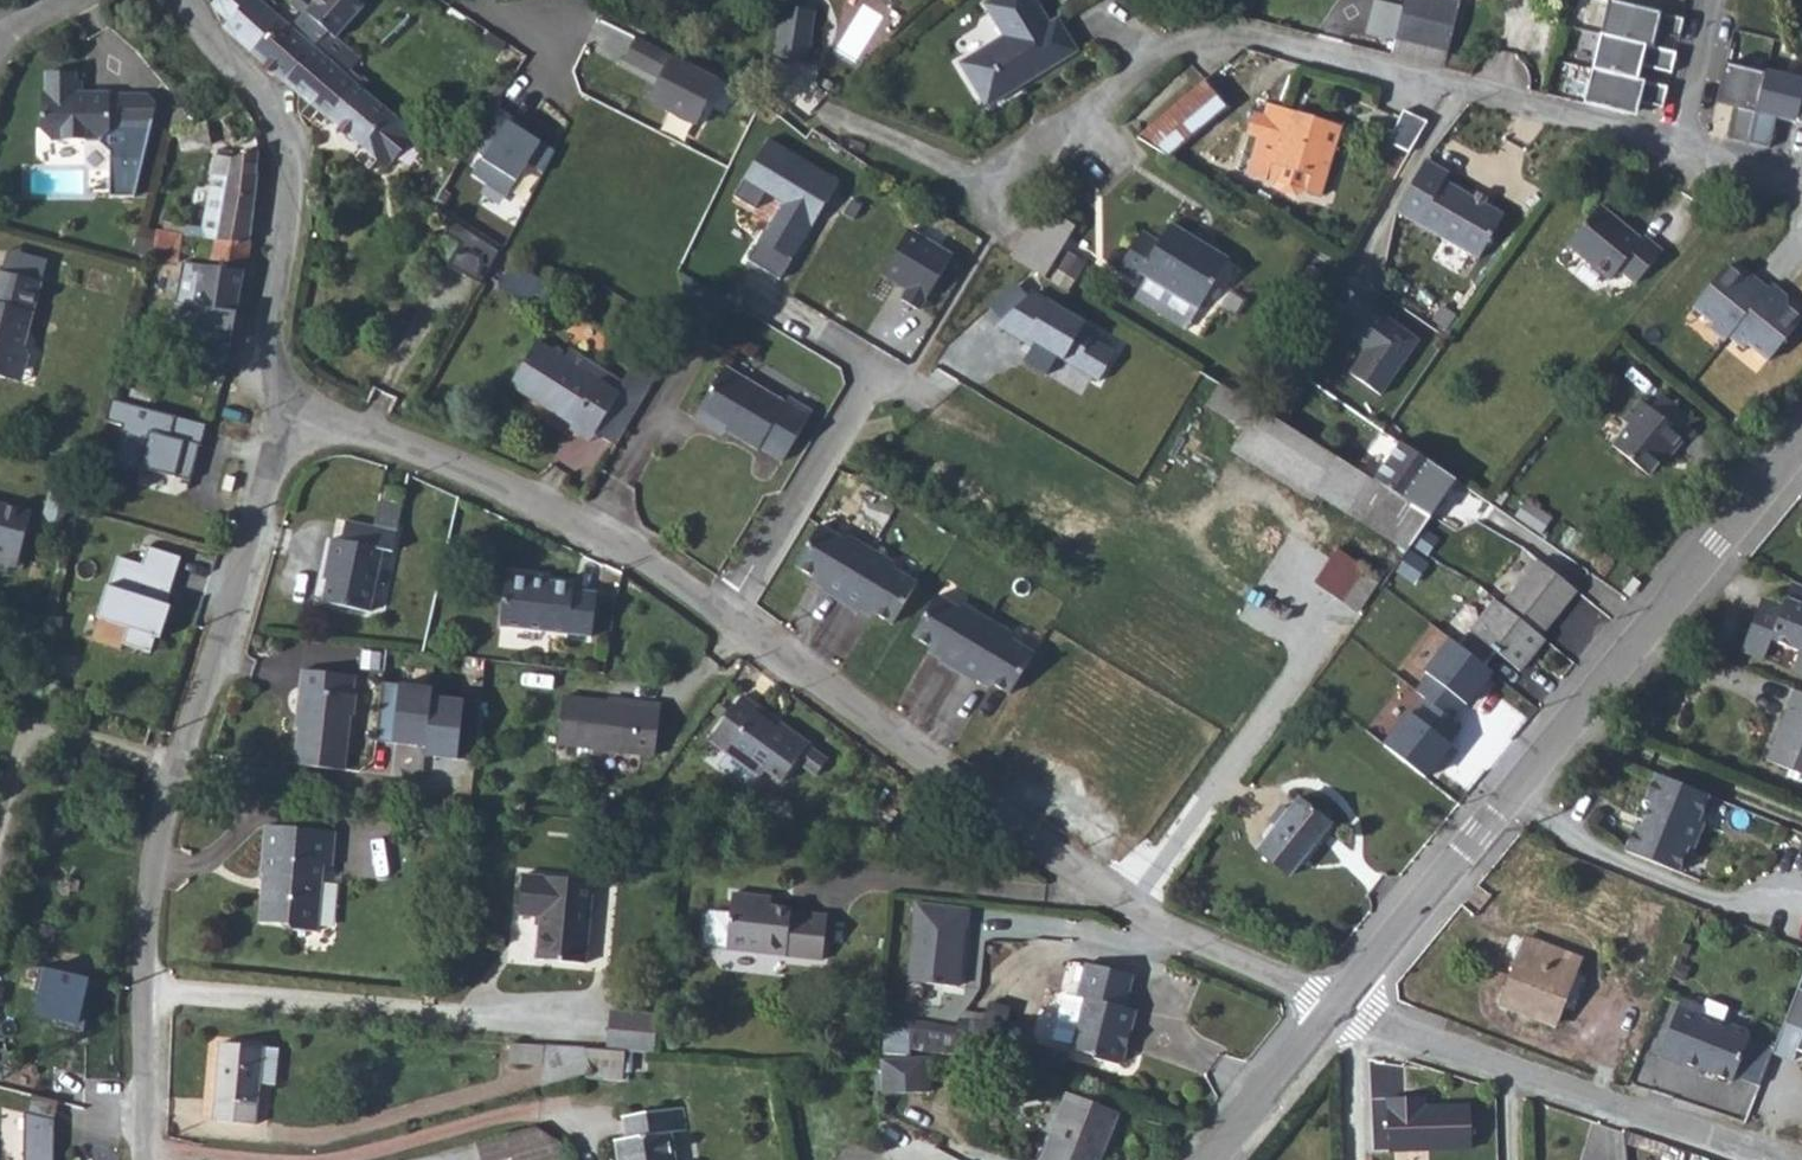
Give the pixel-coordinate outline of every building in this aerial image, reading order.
[(296,83),(324,50),(304,33),(265,0),(235,0),(227,9),(248,27),(241,36),(296,83)] [(324,50),(337,34),(351,45),(378,13),(363,0),(332,0),(304,33),(324,50)] [(866,10),(873,2),(881,9),(889,0),(854,0),(866,10)] [(1027,100),(1086,64),(1066,30),(1058,36),(1037,0),(1017,0),(992,15),(1011,47),(966,75),(990,114),(998,116),(1016,105),(1014,101),(1024,95),(1027,100)] [(1403,7),(1375,0),(1374,0),(1366,34),(1394,41),(1395,40),(1403,7)] [(1395,40),(1446,53),(1458,5),(1439,0),(1405,0),(1403,7),(1395,40)] [(1685,19),(1609,1),(1601,35),(1646,46),(1649,32),(1656,34),(1680,39),(1685,19)] [(826,16),(794,11),(786,61),(818,66),(826,16)] [(1656,34),(1649,32),(1646,46),(1652,48),(1656,34)] [(296,83),(321,104),(405,176),(434,141),(365,82),(377,68),(359,53),(351,45),(337,34),(324,50),(296,83)] [(1646,46),(1601,35),(1593,69),(1638,80),(1641,67),(1648,68),(1672,74),(1676,54),(1652,48),(1646,46)] [(644,104),(698,130),(722,81),(636,39),(624,65),(656,80),(644,104)] [(1749,144),(1765,74),(1725,64),(1717,98),(1738,103),(1736,109),(1729,139),(1749,144)] [(1648,68),(1641,67),(1638,80),(1644,82),(1648,68)] [(1638,80),(1593,69),(1584,104),(1629,115),(1633,101),(1639,102),(1663,108),(1668,88),(1644,82),(1638,80)] [(130,194),(152,100),(141,92),(75,92),(74,80),(68,80),(68,71),(38,72),(39,93),(34,93),(36,132),(45,140),(91,139),(103,150),(104,194),(130,194)] [(1766,71),(1765,74),(1749,144),(1769,149),(1777,119),(1778,113),(1798,118),(1801,100),(1801,79),(1766,71)] [(1228,107),(1206,80),(1138,138),(1169,157),(1228,107)] [(1016,105),(1027,100),(1024,95),(1014,101),(1016,105)] [(1738,103),(1717,98),(1716,104),(1736,109),(1738,103)] [(1639,102),(1633,101),(1629,115),(1636,117),(1639,102)] [(1258,137),(1247,173),(1276,182),(1281,191),(1296,195),(1304,190),(1323,195),(1342,129),(1268,106),(1265,116),(1255,113),(1248,134),(1258,137)] [(1413,150),(1427,118),(1405,109),(1391,141),(1413,150)] [(1798,118),(1778,113),(1777,119),(1796,124),(1798,118)] [(506,114),(467,172),(506,198),(527,167),(542,177),(560,150),(506,114)] [(837,182),(768,139),(734,195),(758,210),(767,195),(783,205),(751,257),(780,275),(837,182)] [(254,140),(249,143),(219,154),(207,228),(242,234),(254,140)] [(1484,205),(1472,198),(1444,183),(1449,175),(1427,162),(1397,214),(1477,259),(1502,215),(1484,205)] [(1474,194),(1472,198),(1484,205),(1486,201),(1474,194)] [(1040,206),(1010,255),(1044,276),(1074,227),(1040,206)] [(1642,242),(1598,207),(1568,245),(1612,279),(1619,270),(1636,283),(1662,250),(1646,237),(1642,242)] [(514,255),(470,225),(461,238),(475,247),(460,269),(490,290),(514,255)] [(1198,308),(1199,309),(1229,260),(1170,225),(1160,243),(1141,232),(1118,270),(1138,281),(1143,274),(1149,278),(1198,308)] [(225,337),(236,269),(242,234),(207,228),(202,257),(196,256),(190,291),(181,289),(178,310),(192,312),(189,331),(225,337)] [(155,258),(182,259),(183,230),(156,229),(155,258)] [(951,256),(906,232),(883,276),(907,289),(901,301),(921,311),(951,256)] [(1746,281),(1728,265),(1693,304),(1712,321),(1708,325),(1725,340),(1729,336),(1744,349),(1748,344),(1766,360),(1801,321),(1782,305),(1786,300),(1771,286),(1767,291),(1750,276),(1746,281)] [(12,377),(21,345),(26,346),(44,282),(0,270),(0,374),(12,377)] [(1185,327),(1198,308),(1149,278),(1136,297),(1185,327)] [(1057,350),(1096,370),(1108,346),(1077,330),(1082,322),(1029,294),(1019,282),(989,306),(1000,320),(993,326),(1033,347),(1024,364),(1044,374),(1057,350)] [(1349,373),(1379,395),(1416,345),(1387,323),(1389,319),(1356,295),(1333,325),(1366,349),(1349,373)] [(21,345),(12,377),(25,381),(34,349),(26,346),(21,345)] [(609,395),(548,353),(519,395),(580,437),(582,434),(603,449),(636,402),(615,388),(609,395)] [(704,425),(734,441),(766,459),(769,454),(793,467),(820,417),(794,403),(790,410),(731,377),(704,425)] [(1278,380),(1262,406),(1280,418),(1296,392),(1278,380)] [(1662,395),(1651,410),(1678,431),(1689,417),(1662,395)] [(1628,427),(1613,445),(1649,474),(1660,460),(1665,463),(1685,437),(1678,431),(1651,410),(1639,400),(1622,422),(1628,427)] [(113,459),(191,480),(205,427),(113,401),(108,420),(123,424),(113,459)] [(1280,418),(1262,406),(1233,451),(1307,499),(1316,485),(1336,454),(1280,418)] [(731,447),(734,441),(704,425),(701,431),(731,447)] [(1402,440),(1376,480),(1432,517),(1433,515),(1427,511),(1434,501),(1440,505),(1458,477),(1402,440)] [(1412,548),(1432,517),(1376,480),(1336,454),(1316,485),(1412,548)] [(18,571),(33,508),(0,500),(0,567),(18,571)] [(1427,511),(1433,515),(1440,505),(1434,501),(1427,511)] [(411,506),(395,502),(392,513),(409,517),(411,506)] [(411,520),(388,515),(382,541),(355,534),(350,553),(334,549),(320,609),(375,622),(388,566),(399,569),(405,546),(411,520)] [(848,551),(827,538),(802,578),(833,597),(829,602),(864,624),(869,617),(898,635),(924,593),(904,580),(899,577),(851,547),(848,551)] [(100,616),(160,635),(184,556),(148,545),(142,564),(118,557),(100,616)] [(1312,582),(1338,600),(1363,566),(1337,547),(1312,582)] [(1495,598),(1470,628),(1521,669),(1546,639),(1541,635),(1576,592),(1537,561),(1502,604),(1495,598)] [(1363,566),(1338,600),(1357,613),(1381,579),(1363,566)] [(517,634),(609,643),(613,599),(590,597),(591,589),(552,585),(552,582),(523,579),(517,634)] [(1794,581),(1784,606),(1764,598),(1742,650),(1765,660),(1773,642),(1801,654),(1794,672),(1801,676),(1801,584),(1794,581)] [(965,616),(943,604),(920,648),(950,664),(946,672),(982,692),(985,686),(1017,703),(1040,662),(1017,650),(1019,645),(970,618),(965,616)] [(1429,700),(1452,717),(1465,701),(1471,706),(1496,673),(1450,638),(1424,672),(1431,677),(1419,692),(1429,700)] [(366,681),(312,674),(307,717),(311,717),(305,770),(355,776),(362,717),(366,718),(368,702),(364,702),(366,681)] [(435,687),(381,682),(376,742),(427,747),(427,755),(459,758),(465,698),(434,695),(435,687)] [(1792,691),(1784,710),(1788,711),(1767,764),(1801,778),(1801,696),(1792,691)] [(832,744),(802,725),(799,731),(774,715),(778,709),(761,698),(730,745),(781,779),(785,772),(804,785),(818,764),(839,777),(849,762),(829,749),(832,744)] [(1381,745),(1427,780),(1455,743),(1446,741),(1458,726),(1452,717),(1429,700),(1418,715),(1409,708),(1381,745)] [(681,713),(584,701),(579,748),(676,759),(681,713)] [(799,731),(802,725),(778,709),(774,715),(799,731)] [(1704,800),(1649,777),(1638,805),(1645,808),(1635,831),(1629,829),(1618,855),(1672,877),(1684,850),(1690,853),(1699,830),(1693,827),(1704,800)] [(1345,832),(1310,804),(1269,855),(1304,883),(1345,832)] [(325,826),(260,820),(255,867),(264,868),(261,891),(253,890),(250,919),(283,923),(282,928),(306,931),(312,864),(321,865),(325,826)] [(595,881),(529,875),(525,919),(543,921),(540,960),(588,964),(595,881)] [(744,916),(722,913),(719,946),(740,949),(739,954),(838,966),(843,921),(805,916),(806,910),(771,906),(772,895),(747,892),(744,916)] [(988,912),(935,907),(928,987),(978,991),(983,932),(986,932),(988,912)] [(1595,960),(1543,939),(1515,1008),(1567,1029),(1595,960)] [(32,1015),(80,1025),(90,979),(42,968),(32,1015)] [(1155,982),(1109,972),(1102,1006),(1111,1008),(1108,1024),(1087,1020),(1081,1049),(1101,1054),(1099,1060),(1110,1062),(1122,1064),(1148,1070),(1159,1019),(1147,1016),(1155,982)] [(1796,987),(1771,1054),(1792,1062),(1796,1050),(1801,1052),(1801,990),(1796,987)] [(1704,1003),(1681,1061),(1721,1077),(1722,1074),(1753,1086),(1770,1042),(1772,1037),(1751,1028),(1749,1034),(1721,1023),(1726,1012),(1704,1003)] [(656,1050),(659,1012),(610,1008),(607,1046),(656,1050)] [(951,1049),(954,1022),(887,1015),(884,1042),(951,1049)] [(275,1045),(233,1044),(231,1115),(272,1116),(275,1045)] [(611,1069),(610,1054),(559,1053),(559,1090),(612,1075),(611,1069)] [(938,1095),(937,1061),(897,1063),(899,1097),(938,1095)] [(612,1075),(638,1072),(638,1066),(611,1069),(612,1075)] [(639,1079),(638,1072),(612,1075),(613,1082),(639,1079)] [(1391,1149),(1474,1144),(1472,1101),(1425,1104),(1424,1096),(1388,1098),(1391,1149)] [(1086,1106),(1070,1159),(1129,1159),(1140,1123),(1086,1106)] [(55,1118),(26,1111),(26,1159),(55,1159),(55,1118)] [(638,1129),(642,1154),(627,1156),(628,1159),(690,1159),(689,1147),(704,1145),(700,1120),(638,1129)] [(483,1138),(488,1159),(558,1159),(574,1156),(572,1142),(544,1123),(483,1138)]
